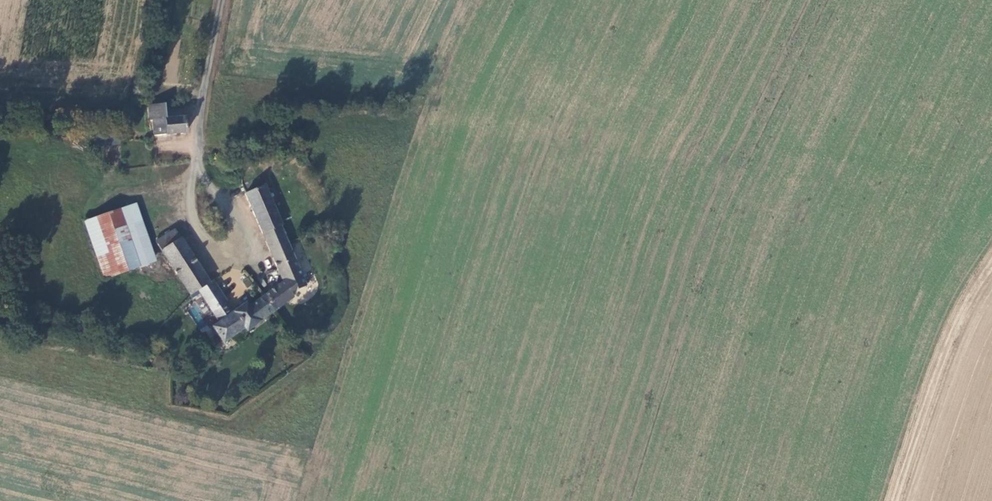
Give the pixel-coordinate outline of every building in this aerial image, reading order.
[(157,112),(157,126),(168,128),(186,127),(186,111),(184,111),(183,103),(170,103),(170,96),(154,96),(154,112),(157,112)] [(246,188),(270,244),(288,237),(281,221),(283,220),(266,180),(246,188)] [(123,203),(88,216),(108,274),(117,272),(143,262),(123,203)] [(155,236),(161,245),(181,234),(175,224),(155,236)] [(181,234),(161,245),(188,288),(195,285),(196,284),(210,276),(181,234)] [(285,278),(263,293),(272,305),(294,290),(289,283),(305,279),(288,237),(270,244),(285,278)] [(210,276),(196,284),(221,315),(214,320),(224,335),(244,321),(246,324),(272,305),(263,293),(251,302),(247,297),(230,308),(225,298),(224,297),(222,299),(217,292),(223,288),(213,274),(210,276)] [(228,296),(223,288),(217,292),(222,299),(224,297),(225,298),(228,296)]
